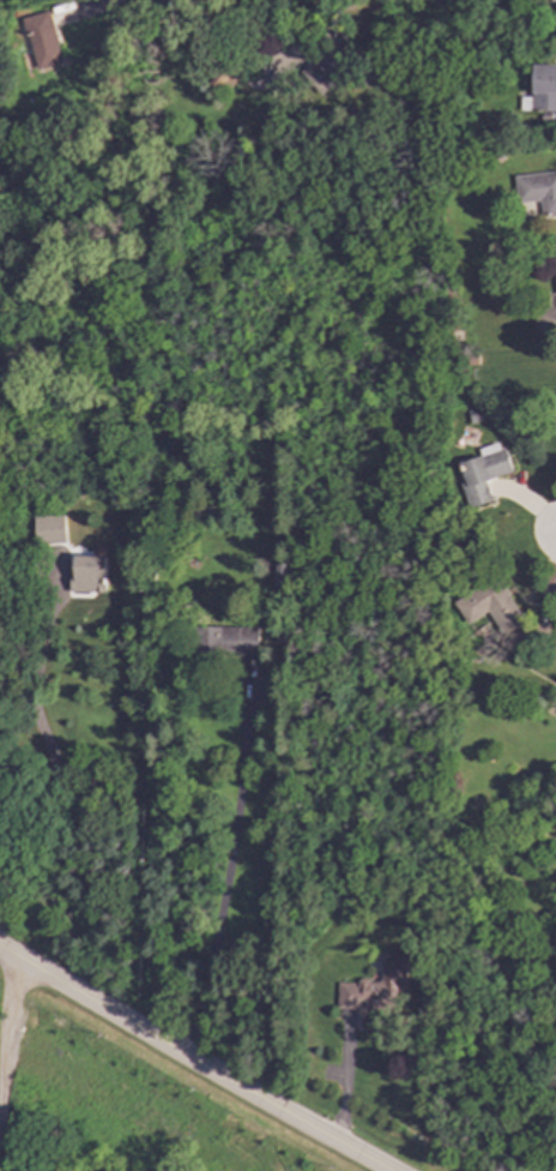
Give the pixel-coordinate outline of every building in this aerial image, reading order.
[(35,70),(61,62),(50,20),(24,28),(35,70)] [(300,73),(319,95),(348,67),(328,46),(300,73)] [(532,65),(531,110),(555,110),(555,66),(532,65)] [(514,175),(516,204),(539,202),(540,217),(555,215),(555,172),(514,175)] [(534,307),(534,335),(555,334),(555,307),(534,307)] [(459,463),(464,481),(460,482),(467,509),(491,502),(485,480),(510,473),(501,442),(478,449),(481,457),(459,463)] [(65,544),(65,515),(34,516),(35,545),(65,544)] [(104,593),(105,557),(70,556),(68,591),(104,593)] [(273,587),(288,588),(289,564),(273,564),(273,587)] [(467,625),(486,612),(502,636),(525,621),(495,575),(453,602),(467,625)] [(258,626),(197,627),(197,654),(258,653),(258,626)] [(337,1009),(362,1009),(395,1009),(395,991),(405,991),(405,961),(381,961),(380,981),(337,981),(337,1009)]
